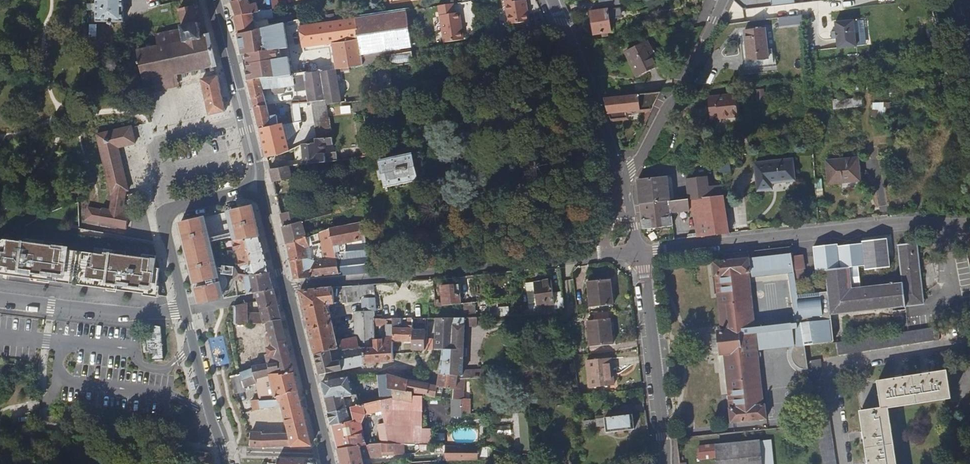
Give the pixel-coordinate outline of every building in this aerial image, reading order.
[(123,0),(91,0),(91,13),(96,13),(96,22),(123,22),(123,0)] [(233,1),(236,17),(252,13),(256,12),(255,4),(249,5),(248,0),(237,0),(233,1)] [(279,9),(280,9),(277,0),(271,0),(272,10),(279,9)] [(520,0),(505,0),(509,24),(528,21),(526,8),(527,8),(526,0),(522,0),(520,0)] [(619,0),(599,0),(599,6),(606,5),(606,8),(590,11),(593,33),(611,31),(609,18),(618,17),(617,2),(620,1),(619,0)] [(454,13),(453,3),(439,5),(445,43),(464,40),(460,12),(454,13)] [(179,10),(183,27),(198,24),(194,6),(179,10)] [(234,17),(238,34),(256,31),(257,31),(270,28),(268,19),(274,18),(272,10),(268,11),(260,11),(256,12),(252,13),(236,17),(234,17)] [(407,10),(310,26),(306,26),(309,47),(333,44),(335,59),(337,69),(364,65),(363,55),(382,52),(413,47),(407,10)] [(778,26),(802,25),(802,16),(777,17),(778,26)] [(853,44),(851,18),(832,20),(834,46),(853,44)] [(200,37),(198,24),(183,27),(183,28),(186,41),(158,47),(137,52),(144,82),(153,80),(155,87),(156,90),(169,87),(166,77),(176,75),(203,69),(215,66),(209,35),(208,36),(200,37)] [(280,65),(278,50),(289,49),(285,24),(270,28),(257,31),(256,31),(238,34),(243,54),(246,54),(249,70),(247,70),(249,81),(262,79),(292,75),(290,64),(280,65)] [(768,53),(767,25),(748,26),(748,39),(742,39),(744,55),(768,53)] [(155,34),(158,47),(186,41),(183,28),(182,29),(175,30),(155,34)] [(650,50),(645,41),(623,51),(635,75),(654,65),(647,52),(650,50)] [(658,63),(651,50),(650,50),(647,52),(654,65),(658,63)] [(414,61),(413,51),(387,55),(389,65),(414,61)] [(384,62),(382,52),(363,55),(364,65),(384,62)] [(774,64),(773,53),(768,53),(744,55),(745,65),(774,64)] [(323,71),(326,99),(327,99),(327,102),(338,101),(334,69),(323,71)] [(326,99),(323,71),(296,75),(296,85),(307,83),(310,100),(326,99)] [(179,85),(176,75),(166,77),(169,87),(179,85)] [(262,79),(263,90),(272,89),(273,96),(297,92),(296,85),(296,75),(292,75),(262,79)] [(225,111),(217,76),(205,79),(201,80),(209,114),(225,111)] [(254,100),(265,98),(263,90),(262,79),(249,81),(254,100)] [(764,88),(755,90),(757,102),(766,100),(764,88)] [(608,113),(617,112),(652,108),(660,90),(615,95),(603,97),(607,113),(608,113)] [(710,124),(738,123),(737,95),(709,96),(710,124)] [(256,107),(268,105),(265,98),(254,100),(256,107)] [(862,98),(846,100),(847,109),(863,107),(862,98)] [(315,138),(332,135),(330,115),(329,115),(327,102),(327,99),(326,99),(310,100),(310,101),(315,138)] [(886,102),(872,103),(872,119),(886,118),(886,102)] [(255,107),(260,127),(278,125),(275,104),(268,105),(256,107),(255,107)] [(301,121),(300,108),(293,108),(294,122),(301,121)] [(283,124),(278,125),(260,127),(268,157),(280,154),(290,150),(283,124)] [(135,144),(131,126),(97,135),(111,192),(113,192),(126,188),(128,188),(118,148),(135,144)] [(371,152),(368,132),(361,133),(364,155),(371,152)] [(310,163),(322,162),(335,160),(333,150),(327,151),(326,144),(333,143),(332,135),(315,138),(316,142),(303,143),(305,157),(292,159),(292,165),(310,163)] [(404,155),(404,152),(391,154),(392,158),(382,160),(386,186),(396,184),(397,187),(410,185),(409,181),(418,180),(414,154),(404,155)] [(425,179),(420,153),(414,154),(418,180),(425,179)] [(728,169),(726,155),(717,156),(717,157),(719,170),(728,169)] [(795,179),(793,159),(755,163),(757,189),(772,188),(772,181),(795,179)] [(863,182),(862,160),(830,161),(831,183),(863,182)] [(293,177),(290,166),(271,168),(274,181),(293,177)] [(637,178),(640,202),(643,228),(672,225),(670,209),(669,199),(666,175),(637,178)] [(708,193),(707,176),(687,178),(689,195),(708,193)] [(111,209),(123,210),(126,188),(113,192),(111,209)] [(729,232),(723,193),(691,197),(696,236),(729,232)] [(669,199),(670,209),(688,207),(687,197),(669,199)] [(356,210),(357,223),(366,221),(364,201),(355,202),(356,210)] [(285,226),(303,221),(332,213),(329,203),(282,214),(285,226)] [(345,210),(344,203),(335,204),(336,212),(345,210)] [(260,237),(253,206),(230,210),(237,239),(260,237)] [(100,222),(102,209),(88,207),(86,220),(100,222)] [(130,211),(123,210),(111,209),(102,207),(102,209),(100,222),(100,223),(127,227),(130,211)] [(340,218),(341,226),(349,224),(347,216),(340,218)] [(216,278),(213,263),(212,261),(201,217),(179,221),(195,282),(216,278)] [(284,226),(288,244),(308,238),(303,221),(285,226),(284,226)] [(334,245),(337,258),(341,275),(370,272),(366,221),(357,223),(349,224),(341,226),(330,228),(333,245),(334,245)] [(157,284),(159,267),(155,266),(157,254),(143,253),(142,256),(126,254),(126,251),(96,247),(95,252),(63,248),(63,242),(26,237),(26,241),(5,238),(0,242),(0,273),(59,281),(60,275),(68,276),(67,282),(82,284),(83,278),(91,279),(90,285),(99,286),(100,282),(108,283),(108,284),(119,285),(118,289),(144,292),(144,294),(159,296),(160,285),(157,284)] [(244,276),(269,272),(260,237),(237,239),(235,240),(242,268),(244,276)] [(341,275),(337,258),(314,260),(312,259),(308,259),(306,247),(310,246),(308,238),(288,244),(296,279),(341,275)] [(895,247),(899,274),(900,285),(903,309),(916,308),(922,307),(918,271),(915,245),(895,247)] [(805,367),(808,368),(807,362),(804,345),(797,299),(796,299),(792,264),(791,257),(790,254),(790,253),(713,260),(714,274),(716,274),(720,321),(717,321),(720,353),(724,353),(730,423),(731,423),(766,420),(765,404),(762,404),(745,406),(741,355),(757,353),(758,353),(760,350),(761,348),(760,345),(758,343),(757,343),(756,343),(754,325),(753,320),(792,316),(792,321),(798,321),(800,334),(798,336),(796,338),(794,342),(793,346),(793,349),(793,352),(794,357),(796,359),(798,362),(800,364),(803,366),(805,367)] [(849,269),(847,253),(813,255),(814,272),(824,271),(826,294),(818,294),(818,297),(797,299),(804,345),(834,342),(832,322),(830,322),(830,317),(903,309),(900,285),(849,290),(847,269),(849,269)] [(803,269),(802,257),(791,257),(792,264),(794,280),(802,277),(801,269),(803,269)] [(244,276),(242,268),(237,267),(236,278),(245,279),(248,294),(257,292),(274,289),(269,272),(244,276)] [(612,304),(609,279),(586,282),(588,307),(612,304)] [(554,293),(552,280),(526,283),(527,302),(537,302),(537,306),(555,305),(555,310),(560,310),(564,307),(562,292),(554,293)] [(222,299),(218,282),(196,286),(200,303),(222,299)] [(301,290),(315,354),(336,348),(329,304),(359,299),(359,294),(375,293),(374,283),(301,290)] [(453,294),(452,285),(443,286),(445,304),(460,303),(459,293),(453,294)] [(265,324),(268,323),(281,320),(274,289),(257,292),(259,300),(262,314),(265,324)] [(375,346),(375,338),(375,325),(374,318),(374,309),(376,309),(375,296),(363,297),(363,310),(355,310),(356,336),(340,339),(343,346),(344,349),(362,345),(363,349),(375,346)] [(464,302),(466,316),(476,316),(475,301),(464,302)] [(248,315),(247,302),(235,305),(236,326),(249,325),(248,315)] [(265,324),(262,314),(248,315),(249,325),(265,324)] [(464,374),(466,316),(438,317),(436,348),(442,348),(441,373),(458,374),(460,374),(464,374)] [(375,346),(363,349),(364,361),(395,359),(394,353),(394,341),(394,318),(374,318),(375,325),(388,325),(388,337),(375,338),(375,346)] [(400,318),(394,318),(394,341),(412,341),(412,330),(412,325),(403,325),(402,326),(400,326),(400,318)] [(612,344),(609,318),(586,320),(589,346),(612,344)] [(294,372),(281,320),(268,323),(274,347),(270,348),(271,356),(269,357),(270,365),(254,368),(255,370),(241,375),(245,386),(257,382),(256,378),(294,372)] [(160,326),(148,324),(148,336),(145,336),(146,352),(149,352),(150,361),(163,360),(161,328),(160,326)] [(412,330),(412,341),(412,350),(425,349),(425,338),(426,330),(412,330)] [(950,342),(948,330),(836,344),(838,357),(950,342)] [(434,338),(425,338),(425,349),(434,348),(434,338)] [(796,338),(759,342),(756,343),(757,343),(758,343),(760,345),(761,348),(760,350),(758,353),(793,349),(793,346),(794,342),(796,338)] [(342,358),(343,369),(365,365),(364,361),(363,349),(362,345),(344,349),(345,353),(348,352),(360,350),(360,355),(348,357),(342,358)] [(336,348),(315,354),(320,374),(343,369),(342,358),(342,354),(345,353),(344,349),(343,346),(336,348)] [(762,404),(757,353),(741,355),(745,406),(762,404)] [(613,385),(610,357),(586,359),(589,388),(613,385)] [(808,368),(815,417),(816,423),(822,463),(835,463),(820,361),(807,362),(808,368)] [(483,370),(483,368),(470,368),(470,377),(489,376),(488,370),(483,370)] [(298,390),(294,372),(256,378),(257,382),(260,400),(253,401),(254,410),(263,408),(273,407),(281,405),(278,396),(298,390)] [(456,387),(458,374),(441,373),(438,387),(456,387)] [(947,374),(879,384),(882,410),(861,413),(868,463),(897,463),(889,410),(951,400),(947,374)] [(245,386),(241,375),(233,377),(236,392),(245,390),(245,386)] [(322,381),(326,397),(344,395),(352,393),(354,393),(350,375),(322,381)] [(407,380),(388,375),(390,387),(393,387),(395,397),(360,403),(354,404),(351,404),(354,421),(351,421),(332,424),(338,448),(360,445),(365,444),(362,422),(366,413),(384,413),(389,442),(393,442),(403,443),(412,443),(411,391),(406,390),(407,380)] [(381,391),(358,394),(360,403),(395,397),(393,387),(390,387),(388,375),(378,376),(381,391)] [(456,387),(438,387),(407,380),(406,390),(411,391),(455,400),(456,387)] [(278,396),(281,405),(288,434),(261,434),(261,432),(251,432),(251,446),(286,447),(286,445),(292,445),(292,447),(309,446),(311,443),(298,390),(278,396)] [(347,405),(344,395),(326,397),(328,408),(347,405)] [(328,408),(332,424),(351,421),(347,405),(328,408)] [(615,407),(617,416),(632,414),(630,406),(615,407)] [(617,416),(615,407),(603,409),(604,418),(617,416)] [(617,416),(604,418),(605,424),(606,432),(634,428),(632,414),(617,416)] [(762,463),(773,463),(770,438),(759,439),(762,463)] [(759,439),(715,444),(716,457),(717,463),(762,463),(759,439)] [(360,445),(362,456),(382,453),(381,442),(378,442),(365,444),(360,445)] [(381,442),(382,453),(394,451),(393,442),(389,442),(381,442)] [(404,449),(403,443),(393,442),(394,451),(404,449)] [(463,444),(445,443),(446,461),(478,460),(478,445),(463,444)] [(716,457),(715,444),(697,446),(698,459),(716,457)] [(338,448),(341,463),(363,463),(362,456),(360,445),(338,448)] [(204,452),(197,451),(196,460),(213,462),(214,453),(204,452)]
